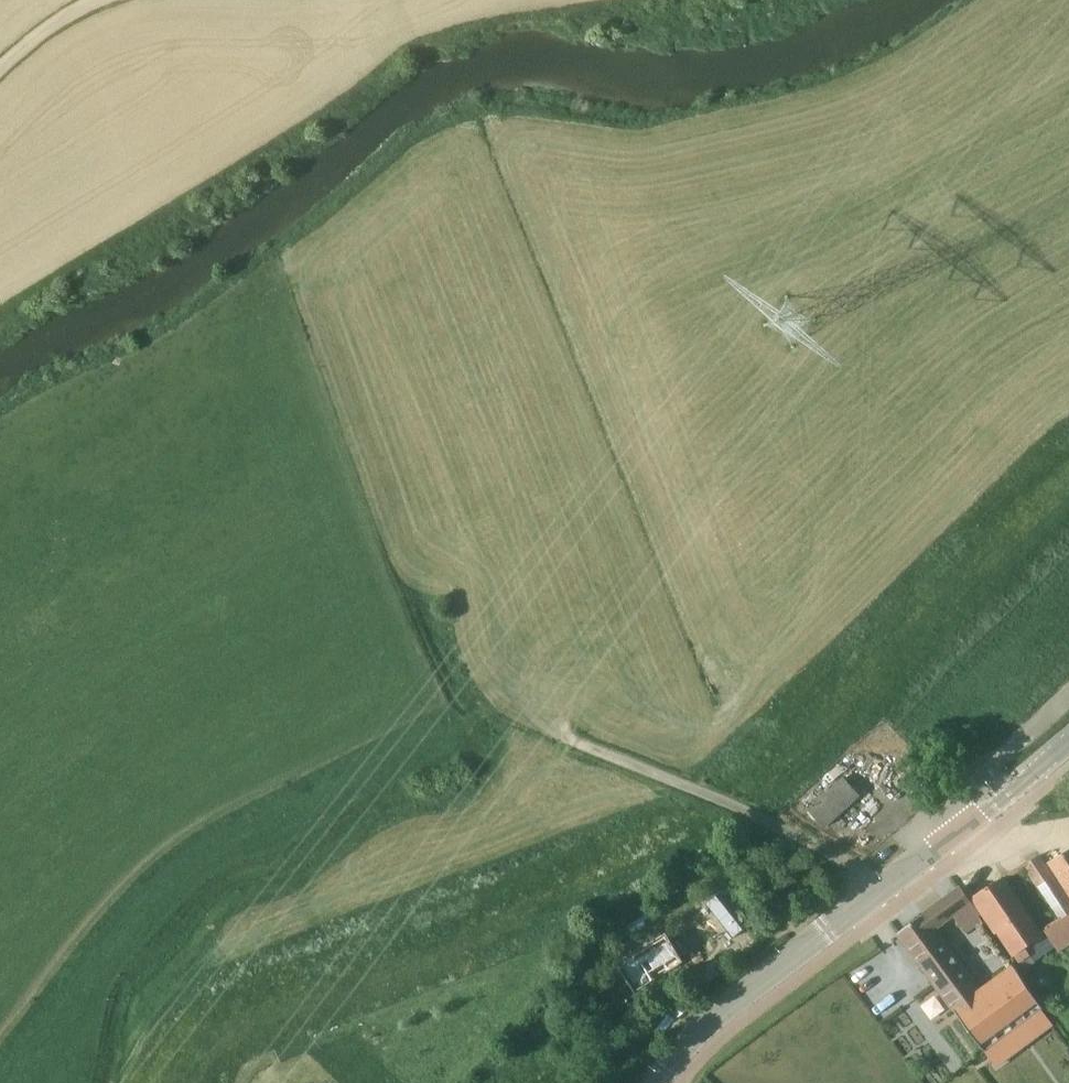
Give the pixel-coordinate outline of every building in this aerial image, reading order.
[(811,812),(825,827),(859,796),(842,777),(839,780),(830,771),(791,806),(803,819),(811,812)] [(745,869),(761,858),(754,848),(738,860),(745,869)] [(1047,865),(1056,877),(1068,897),(1068,852),(1047,865)] [(1056,877),(1047,865),(1041,854),(1024,866),(1061,920),(1046,930),(1062,955),(1068,951),(1068,897),(1056,877)] [(753,913),(729,876),(718,883),(742,920),(753,913)] [(974,896),(997,932),(1000,929),(1016,952),(1041,935),(1002,878),(974,896)] [(956,916),(966,930),(983,918),(961,887),(901,931),(987,1051),(1048,1006),(1006,949),(979,969),(985,976),(977,982),(939,928),(956,916)] [(623,959),(617,962),(636,992),(684,962),(660,923),(634,939),(632,935),(614,946),(623,959)]
